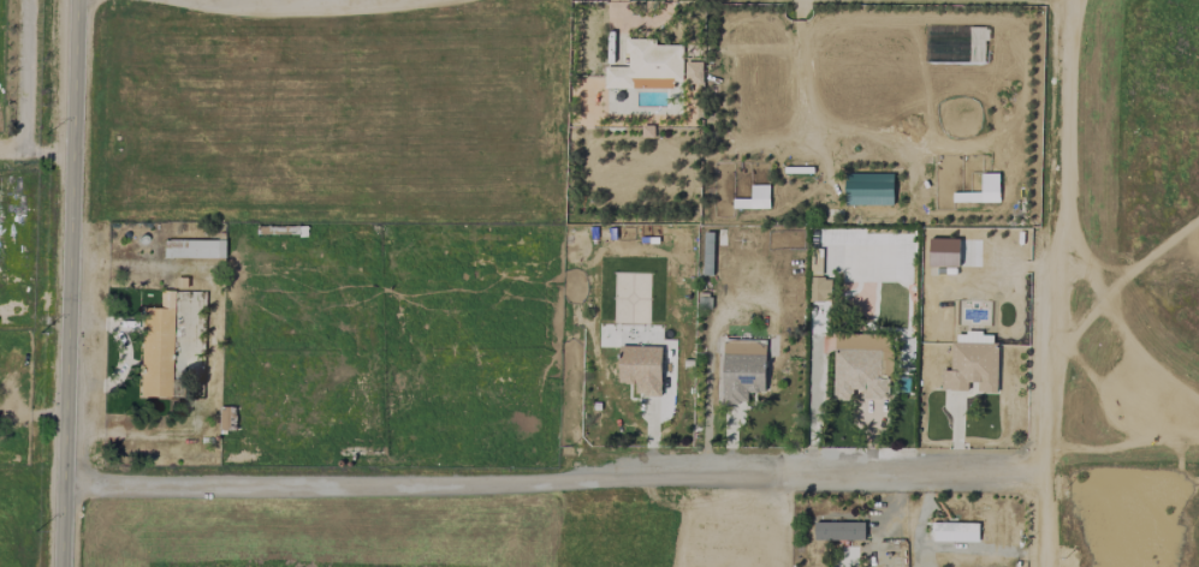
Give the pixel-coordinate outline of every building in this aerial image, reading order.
[(605,88),(672,89),(672,81),(681,81),(682,45),(654,45),(654,38),(626,38),(626,63),(613,63),(613,30),(605,30),(605,88)] [(892,205),(892,173),(844,172),(843,204),(892,205)] [(768,185),(749,185),(749,199),(732,199),(732,207),(768,208),(768,185)] [(702,275),(711,275),(713,232),(704,232),(702,275)] [(224,258),(225,240),(162,239),(162,257),(224,258)] [(808,301),(830,301),(831,277),(809,277),(808,301)] [(173,290),(159,290),(158,307),(141,307),(138,395),(170,396),(173,290)] [(890,398),(890,338),(844,338),(844,349),(833,349),(833,398),(852,398),(852,389),(861,389),(861,398),(890,398)] [(765,340),(718,339),(717,357),(722,357),(721,402),(747,402),(747,392),(763,393),(765,340)] [(661,346),(618,346),(618,382),(635,382),(635,395),(660,396),(661,346)] [(813,540),(863,540),(863,522),(813,522),(813,540)] [(977,542),(977,523),(932,522),(932,541),(977,542)]
